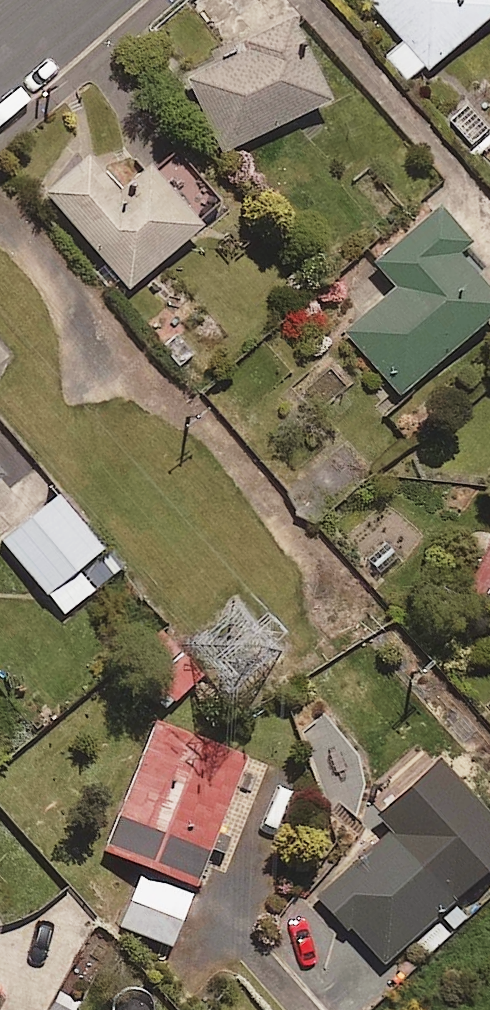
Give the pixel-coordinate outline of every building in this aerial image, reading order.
[(403,35),(389,48),(413,75),(489,3),(489,0),(371,0),(403,35)] [(321,94),(279,18),(180,73),(222,148),(321,94)] [(117,182),(87,148),(41,188),(123,284),(218,203),(176,154),(155,172),(144,159),(117,182)] [(429,199),(367,257),(391,283),(341,330),(396,390),(489,303),(489,292),(446,245),(459,232),(429,199)] [(351,379),(326,357),(301,385),(326,407),(351,379)] [(122,564),(60,488),(3,534),(65,610),(122,564)] [(465,578),(489,589),(489,523),(465,578)] [(203,669),(172,639),(149,663),(180,694),(203,669)] [(247,744),(154,713),(108,846),(201,878),(247,744)] [(430,787),(315,895),(379,962),(489,857),(489,850),(430,787)] [(192,890),(141,872),(123,922),(174,940),(192,890)]
